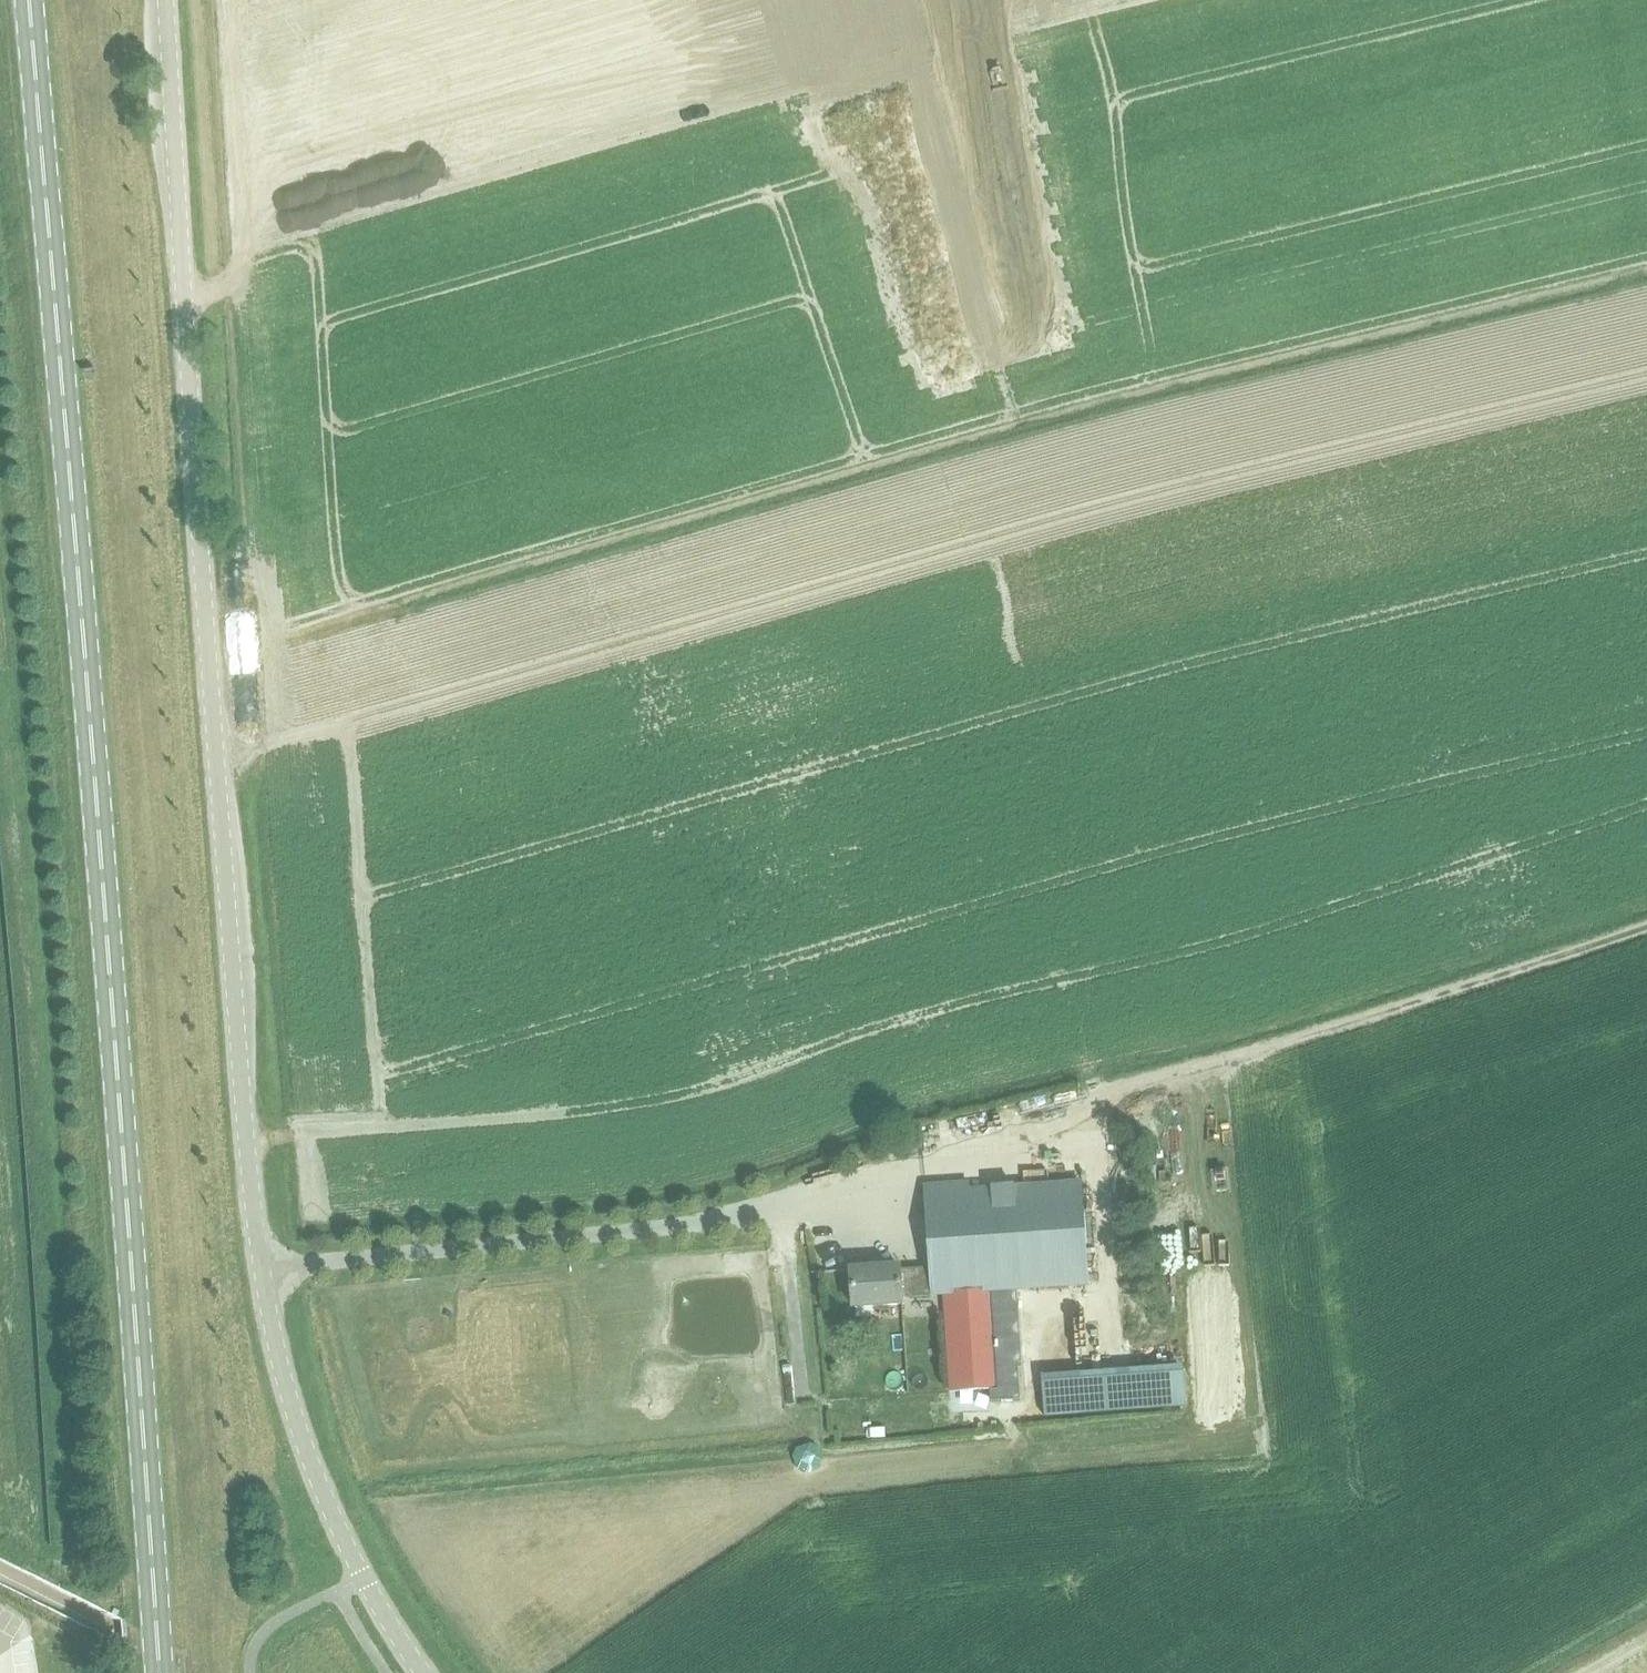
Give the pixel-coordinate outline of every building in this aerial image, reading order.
[(900,1267),(850,1270),(853,1307),(903,1304),(903,1294),(935,1292),(936,1295),(946,1294),(953,1390),(991,1388),(992,1402),(1021,1400),(1019,1364),(1023,1364),(1017,1289),(1089,1284),(1082,1184),(928,1195),(933,1269),(901,1271),(900,1267)]
